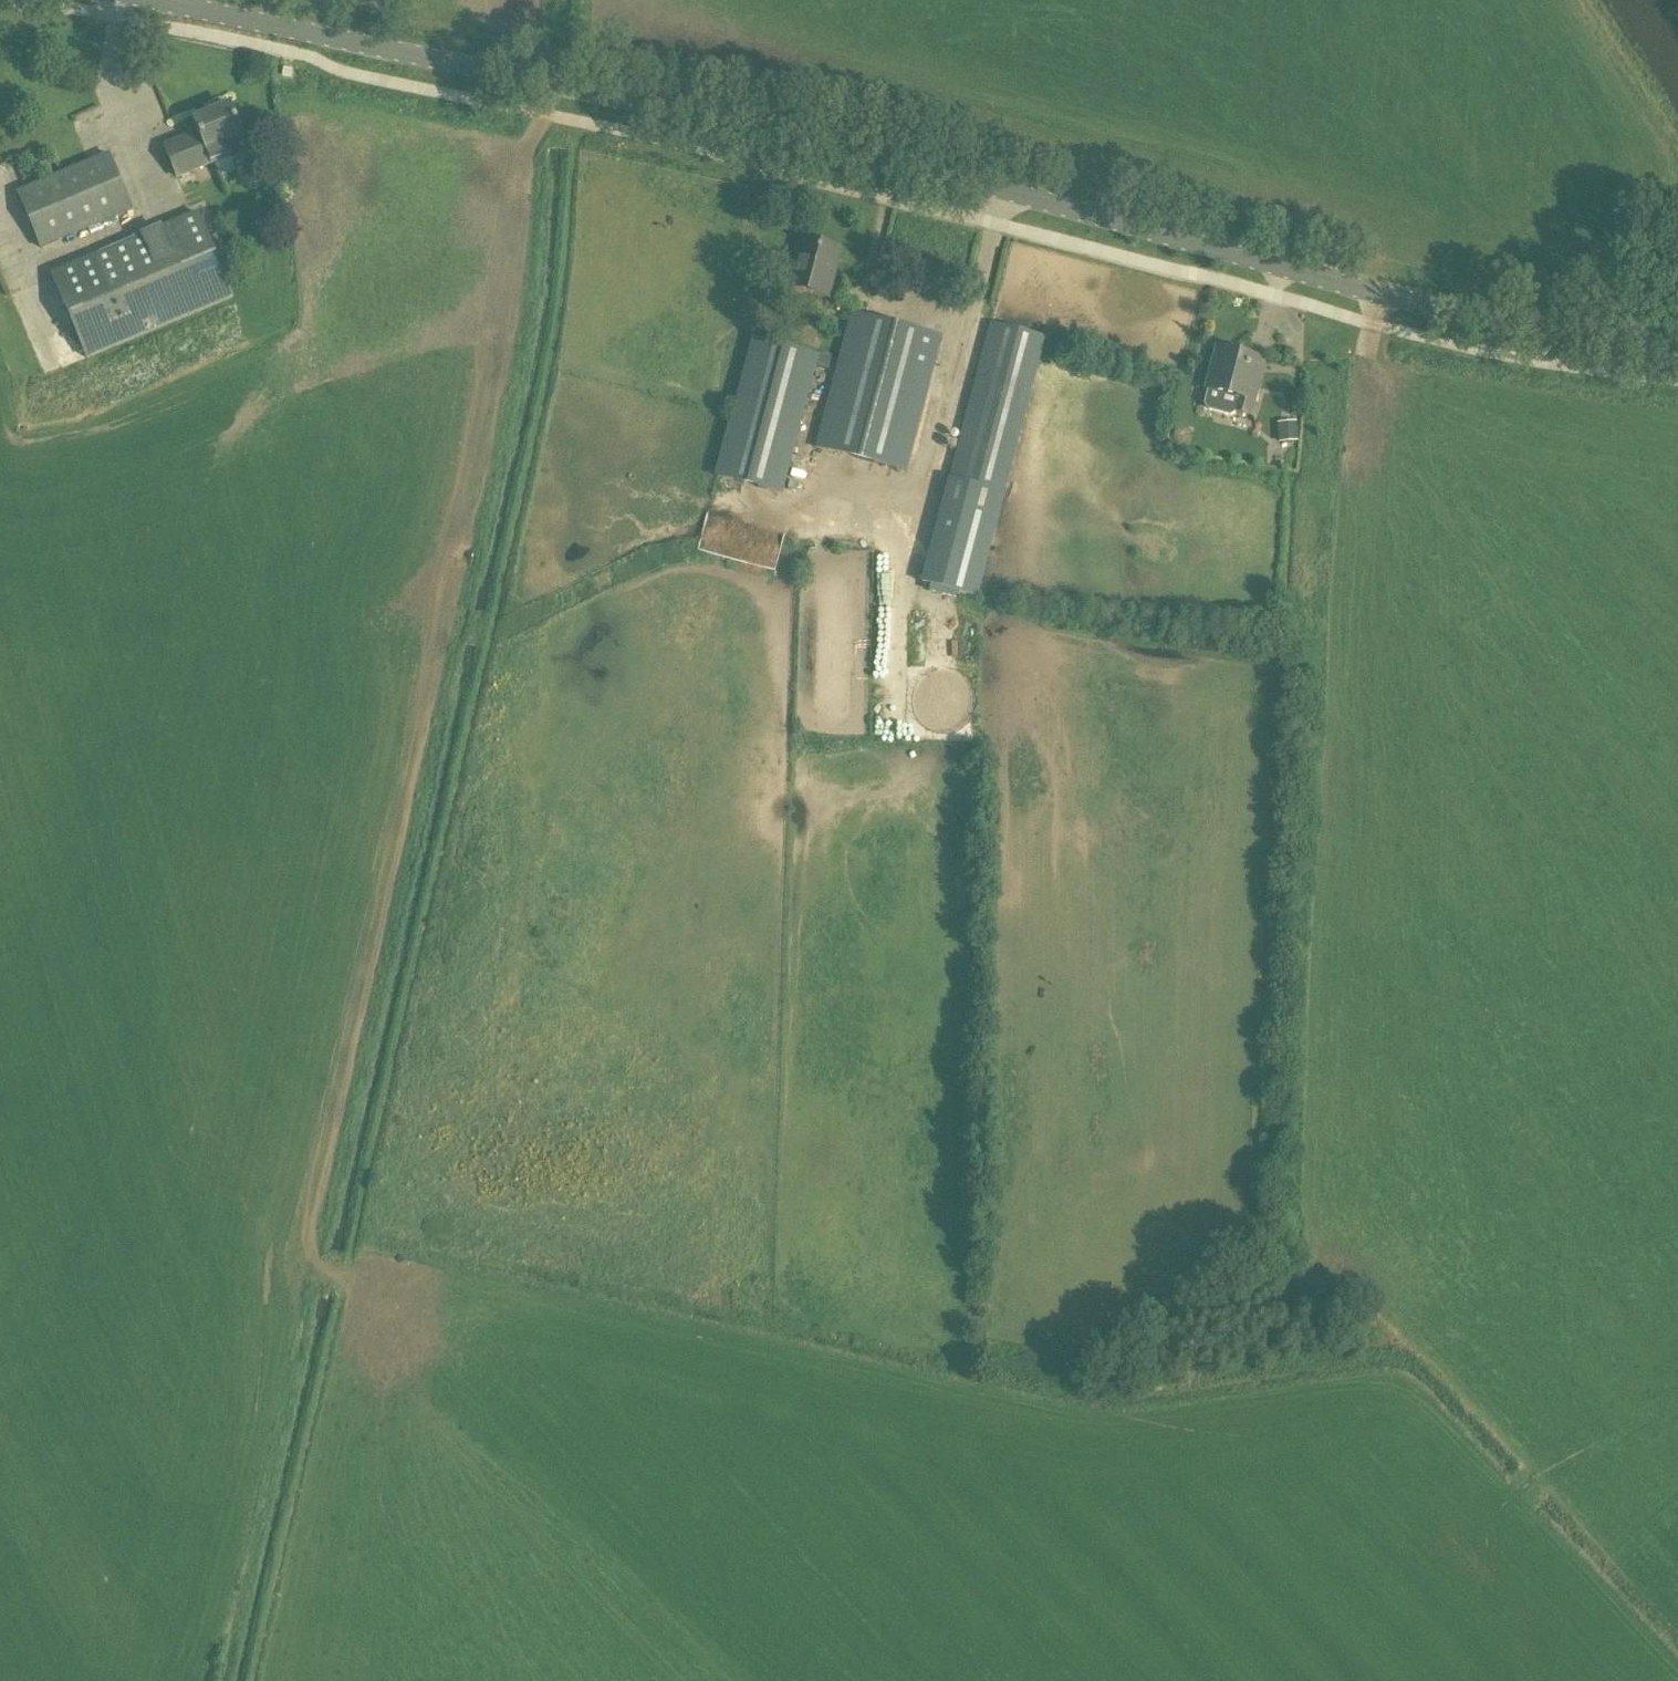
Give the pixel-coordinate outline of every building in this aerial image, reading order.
[(226,142),(242,136),(230,107),(184,126),(189,137),(165,147),(177,178),(231,156),(226,142)] [(41,251),(63,241),(134,212),(109,153),(16,191),(41,251)] [(87,359),(233,298),(198,214),(52,275),(87,359)] [(1117,234),(1144,237),(1145,227),(1118,224),(1117,234)] [(829,300),(838,264),(835,263),(838,248),(801,239),(796,260),(799,260),(791,290),(829,300)] [(907,473),(943,336),(850,312),(815,448),(907,473)] [(978,599),(1000,518),(1047,338),(990,323),(942,502),(921,583),(978,599)] [(784,497),(820,357),(752,338),(715,478),(784,497)] [(1251,416),(1257,391),(1242,387),(1250,355),(1217,346),(1206,390),(1208,390),(1204,404),(1207,411),(1230,416),(1237,412),(1251,416)]
